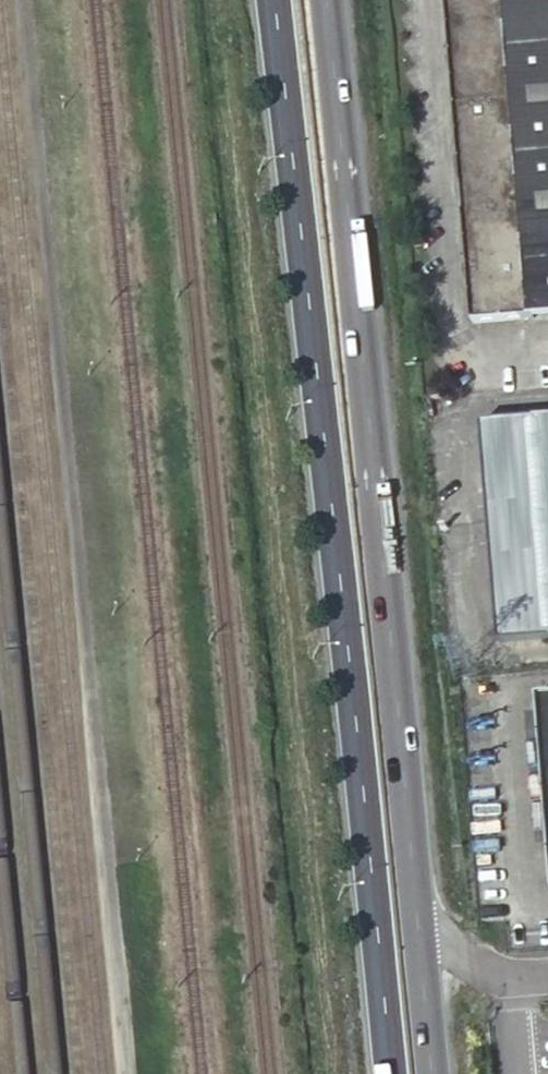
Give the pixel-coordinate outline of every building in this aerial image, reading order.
[(477,322),(547,316),(547,0),(449,0),(477,322)] [(501,642),(547,638),(547,420),(482,425),(498,611),(501,642)]
